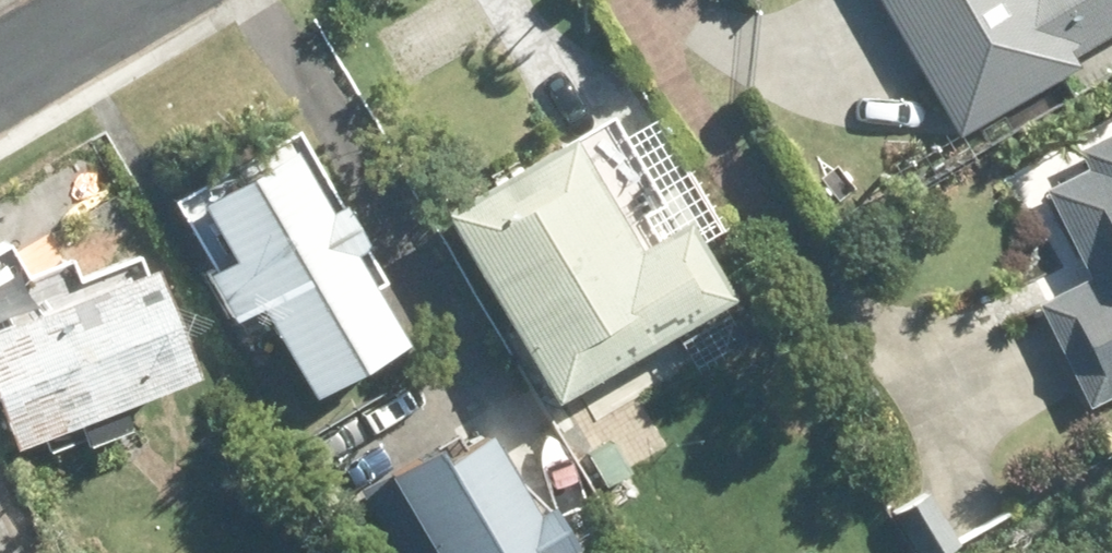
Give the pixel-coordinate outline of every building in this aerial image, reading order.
[(955,137),(1076,67),(1071,58),(1111,34),(1111,0),(875,0),(955,137)] [(712,310),(730,299),(697,245),(720,230),(655,119),(622,139),(608,116),(440,217),(551,399),(668,329),(691,365),(731,341),(712,310)] [(1044,190),(1088,281),(1037,306),(1086,407),(1111,395),(1111,133),(1079,149),(1088,168),(1044,190)] [(288,154),(197,211),(229,261),(202,279),(231,323),(254,309),(312,400),(400,345),(346,257),(362,248),(339,210),(327,216),(288,154)] [(0,335),(0,419),(14,453),(76,426),(86,449),(128,432),(119,411),(195,379),(151,273),(0,335)] [(359,494),(393,552),(565,552),(567,551),(543,511),(530,517),(485,440),(440,465),(431,451),(359,494)] [(627,473),(611,442),(589,453),(605,486),(627,473)]
